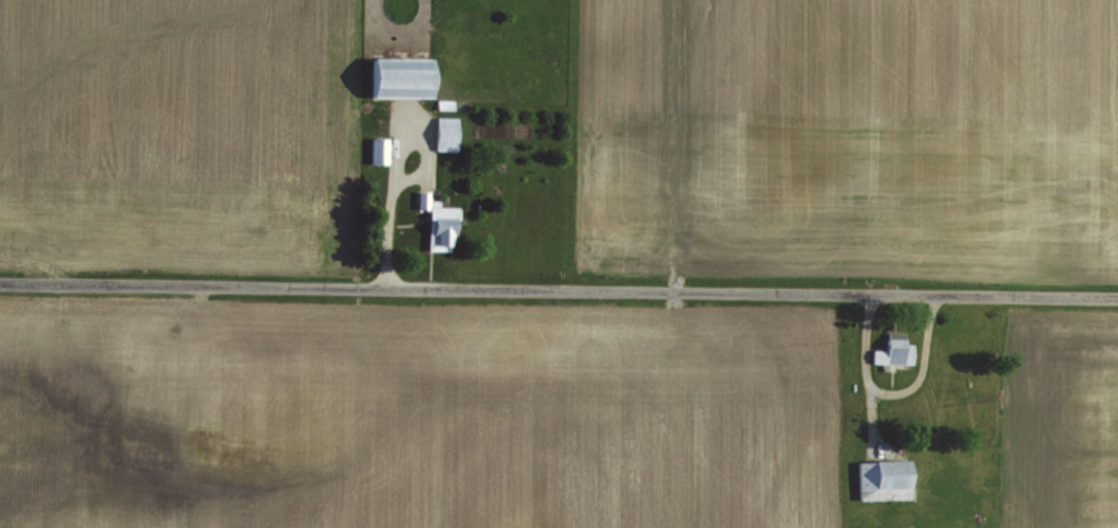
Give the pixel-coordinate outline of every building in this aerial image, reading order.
[(425,96),(426,56),(365,55),(364,94),(425,96)] [(451,149),(452,116),(431,115),(429,148),(451,149)] [(366,135),(366,162),(383,162),(384,136),(366,135)] [(423,204),(424,246),(449,246),(448,204),(423,204)] [(909,339),(882,337),(881,348),(869,348),(869,359),(907,361),(909,339)] [(906,458),(855,460),(856,499),(907,497),(906,458)]
